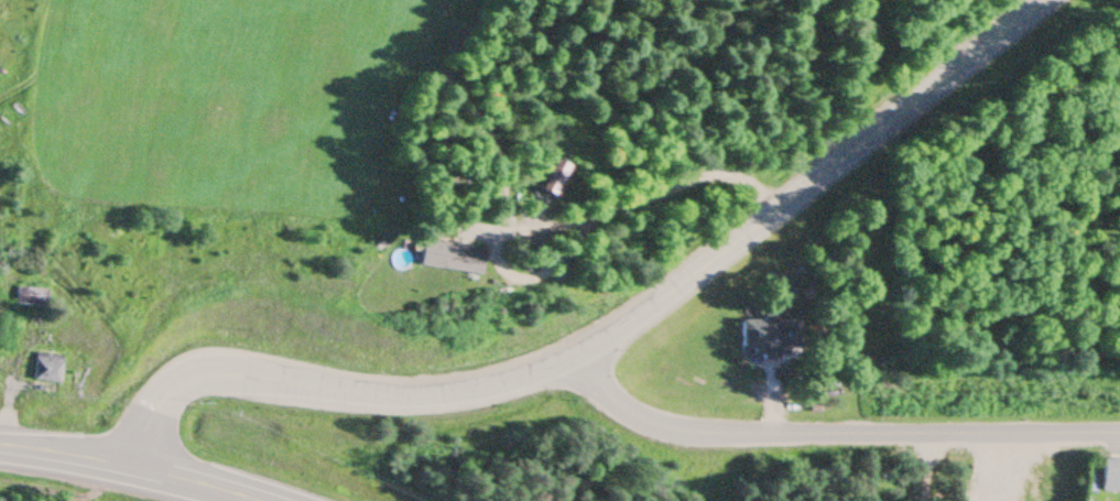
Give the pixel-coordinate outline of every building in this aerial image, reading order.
[(418,268),(479,276),(482,250),(421,243),(418,268)] [(14,305),(45,306),(45,289),(15,289),(14,305)] [(740,321),(741,355),(795,354),(795,319),(740,321)] [(58,385),(62,358),(35,354),(31,381),(58,385)] [(1101,459),(1101,491),(1119,491),(1119,459),(1101,459)]
